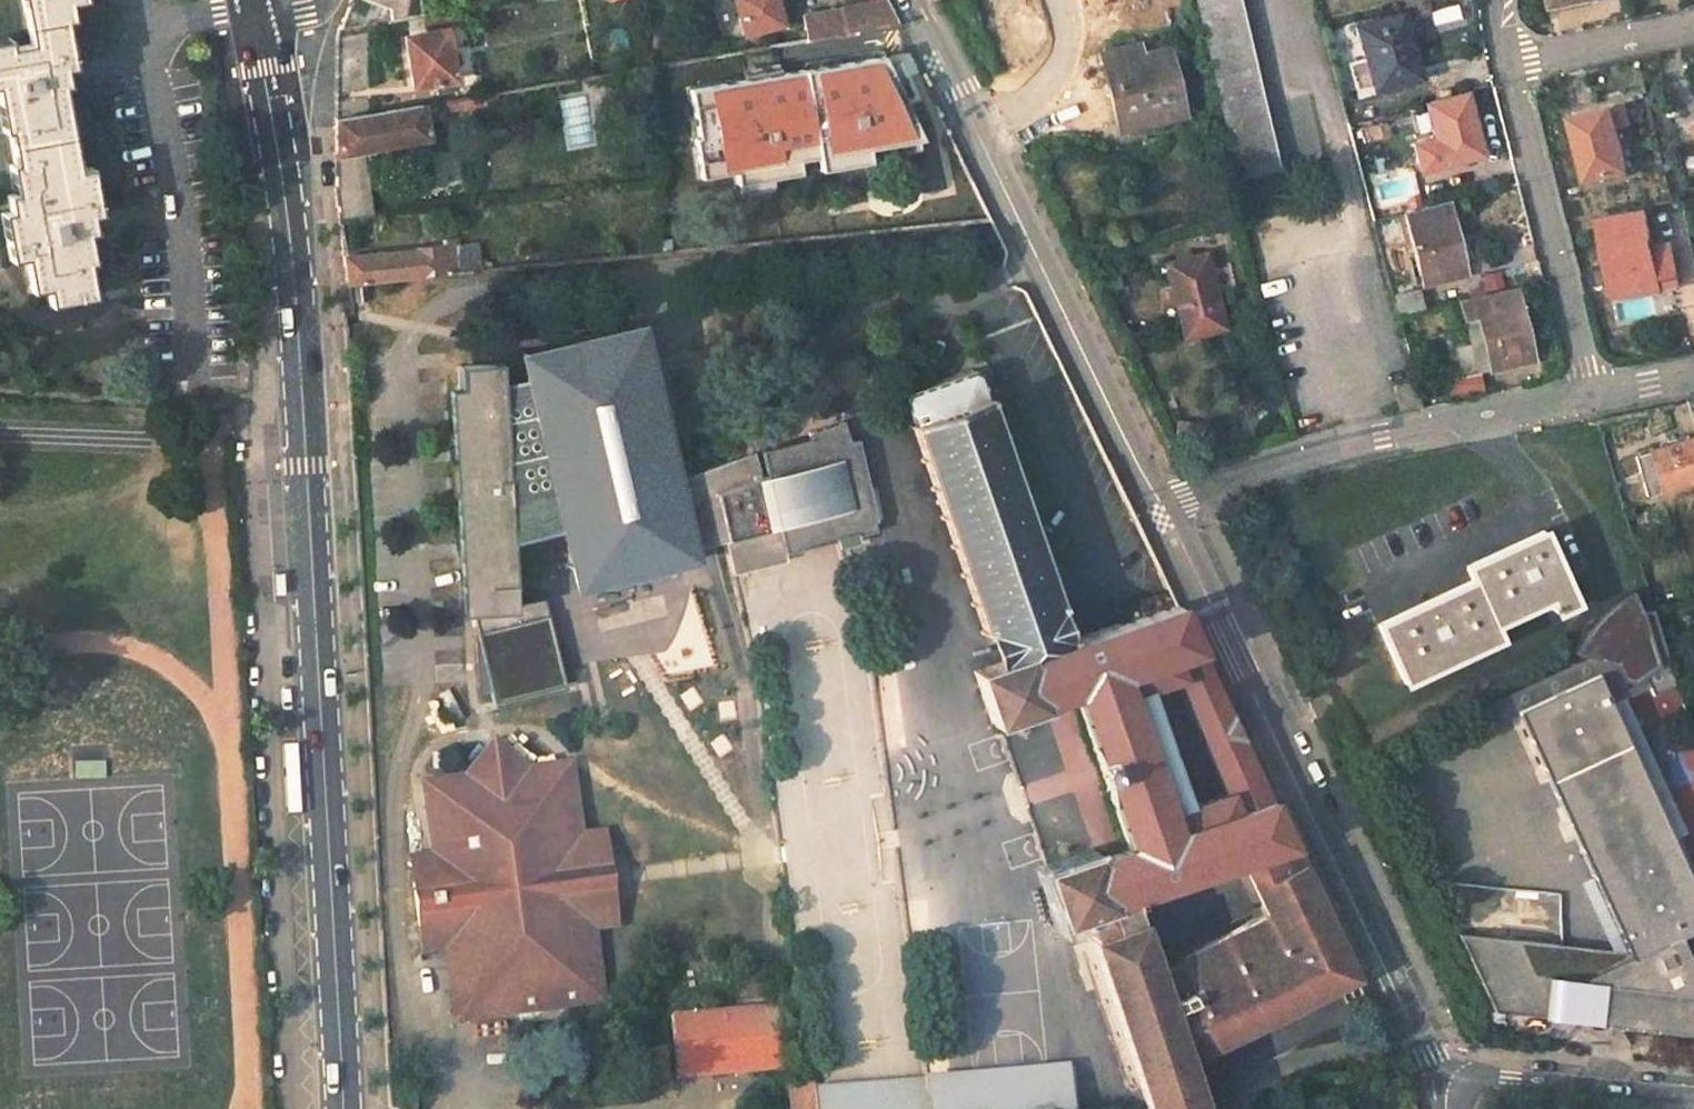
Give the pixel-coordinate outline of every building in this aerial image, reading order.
[(2,133),(7,165),(2,165),(9,194),(0,195),(0,197),(3,211),(0,212),(0,247),(3,263),(18,260),(24,292),(40,289),(43,307),(88,296),(83,263),(88,262),(82,234),(90,232),(88,217),(97,215),(87,169),(73,171),(58,88),(62,80),(60,71),(67,68),(58,24),(68,22),(64,6),(82,3),(81,0),(16,0),(25,47),(7,50),(7,42),(0,43),(0,133),(2,133)] [(337,28),(370,22),(420,12),(419,0),(348,0),(337,28)] [(779,0),(735,0),(745,35),(785,23),(779,0)] [(842,0),(814,6),(820,36),(823,35),(849,30),(842,0)] [(842,0),(849,30),(895,21),(885,0),(844,0),(842,0)] [(1233,176),(1272,168),(1230,0),(1190,0),(1233,176)] [(469,3),(420,12),(423,28),(472,20),(469,3)] [(814,6),(799,9),(805,38),(820,36),(814,6)] [(1409,14),(1360,27),(1367,57),(1345,62),(1351,89),(1373,82),(1374,89),(1425,75),(1409,14)] [(370,22),(337,28),(332,38),(333,90),(369,86),(370,22)] [(608,52),(626,49),(623,27),(604,30),(608,52)] [(447,32),(405,40),(411,87),(433,83),(451,81),(455,80),(447,32)] [(1137,47),(1102,54),(1118,127),(1180,115),(1164,48),(1138,54),(1137,47)] [(873,65),(808,77),(825,154),(907,141),(873,65)] [(798,78),(701,97),(714,174),(777,166),(773,151),(809,144),(798,78)] [(451,81),(433,83),(436,94),(451,92),(451,81)] [(368,94),(334,99),(334,118),(368,113),(368,94)] [(485,94),(455,99),(457,115),(467,113),(487,110),(485,94)] [(1470,95),(1426,106),(1434,138),(1440,165),(1483,155),(1470,95)] [(455,99),(433,103),(435,117),(457,115),(455,99)] [(368,113),(334,118),(335,153),(427,140),(425,119),(435,117),(433,103),(368,113)] [(1613,110),(1570,117),(1582,186),(1627,177),(1613,110)] [(1378,127),(1360,132),(1363,144),(1381,140),(1378,127)] [(1434,138),(1412,143),(1418,170),(1440,165),(1434,138)] [(338,217),(368,213),(360,156),(330,159),(338,217)] [(1451,201),(1403,211),(1417,266),(1433,263),(1430,251),(1461,246),(1451,201)] [(1647,216),(1601,224),(1617,302),(1663,292),(1662,287),(1681,283),(1674,251),(1655,255),(1647,216)] [(443,246),(339,255),(341,285),(480,271),(480,259),(459,261),(457,237),(442,238),(443,246)] [(1461,246),(1430,251),(1433,263),(1464,257),(1461,246)] [(1205,253),(1167,263),(1183,337),(1223,330),(1205,253)] [(1416,283),(1391,289),(1398,313),(1422,308),(1416,283)] [(1681,283),(1662,287),(1663,292),(1682,289),(1681,283)] [(1513,288),(1454,301),(1463,335),(1480,332),(1487,367),(1530,358),(1513,288)] [(645,343),(528,367),(577,596),(695,573),(692,554),(721,548),(711,510),(762,492),(754,465),(716,474),(675,483),(645,343)] [(1124,844),(1108,850),(1090,856),(1089,849),(1042,867),(1059,922),(1081,913),(1149,1108),(1214,1108),(1187,1035),(1296,1000),(1356,980),(1289,842),(1226,712),(1171,598),(1108,620),(1076,631),(1058,638),(1048,608),(1059,604),(979,377),(968,365),(899,391),(980,633),(991,630),(998,650),(970,659),(974,673),(972,674),(989,725),(1046,708),(1043,701),(1058,697),(1072,692),(1124,844)] [(1471,376),(1438,382),(1442,396),(1475,389),(1471,376)] [(799,436),(802,449),(848,440),(845,426),(799,436)] [(1654,445),(1664,484),(1693,478),(1693,437),(1654,445)] [(788,452),(789,458),(797,494),(822,488),(833,539),(872,530),(870,521),(874,520),(856,438),(848,440),(802,449),(788,452)] [(789,458),(754,465),(762,492),(767,490),(780,550),(833,539),(822,488),(797,494),(789,458)] [(767,490),(762,492),(711,510),(721,548),(730,579),(783,567),(780,550),(767,490)] [(1477,578),(1381,621),(1410,685),(1505,644),(1497,629),(1550,605),(1556,618),(1582,606),(1548,528),(1471,565),(1477,578)] [(1625,607),(1613,614),(1593,638),(1587,648),(1594,652),(1619,639),(1634,670),(1649,678),(1658,700),(1681,691),(1660,620),(1649,625),(1640,604),(1625,607)] [(559,614),(478,634),(494,697),(575,676),(559,614)] [(1487,703),(1494,720),(1558,693),(1550,676),(1487,703)] [(1523,712),(1632,962),(1682,941),(1693,936),(1693,883),(1602,677),(1523,712)] [(1328,691),(1302,703),(1314,724),(1337,712),(1328,691)] [(83,760),(113,760),(113,743),(82,743),(83,760)] [(566,934),(554,840),(545,770),(527,772),(498,750),(477,753),(457,782),(420,786),(429,857),(433,881),(411,884),(418,932),(439,929),(442,953),(451,1017),(575,1003),(566,934)] [(554,840),(566,934),(575,1003),(588,1002),(580,933),(605,930),(598,879),(593,836),(568,839),(559,768),(545,770),(554,840)] [(411,884),(433,881),(429,857),(408,860),(411,884)] [(421,955),(442,953),(439,929),(418,932),(421,955)] [(1512,936),(1454,930),(1494,1013),(1542,1019),(1577,1023),(1583,974),(1569,943),(1551,941),(1545,991),(1531,989),(1512,936)] [(1551,941),(1512,936),(1531,989),(1545,991),(1551,941)] [(1569,943),(1583,974),(1577,1023),(1693,1036),(1693,958),(1690,959),(1682,941),(1632,962),(1605,974),(1600,963),(1598,956),(1594,949),(1586,944),(1580,942),(1570,943),(1569,943)] [(757,1010),(669,1018),(673,1083),(708,1080),(788,1074),(784,1010),(757,1010)] [(808,1098),(809,1108),(1095,1108),(1090,1066),(921,1079),(922,1089),(808,1098)] [(1335,1072),(1297,1077),(1299,1096),(1301,1096),(1338,1090),(1335,1072)] [(786,1080),(788,1108),(809,1108),(808,1098),(805,1078),(786,1080)]
